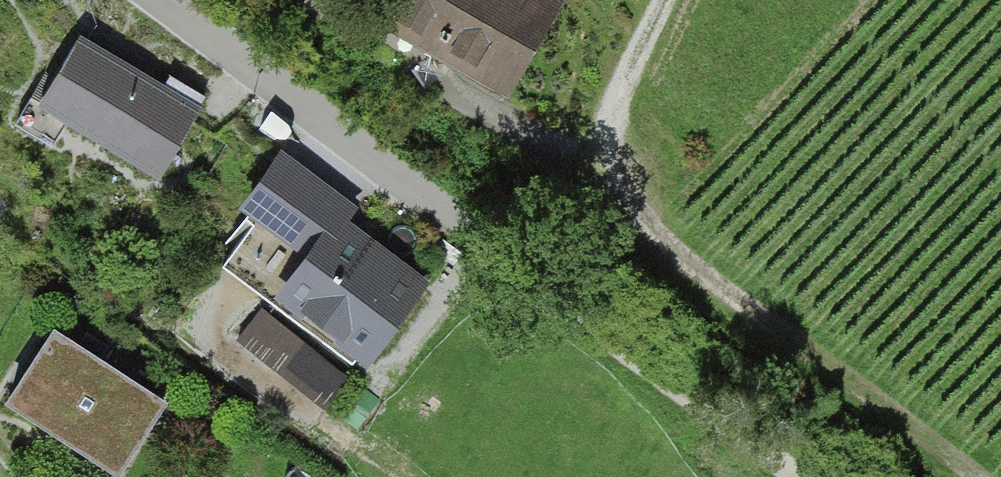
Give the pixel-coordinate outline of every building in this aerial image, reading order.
[(553,0),(384,0),(379,9),(508,85),(557,2),(553,0)] [(70,25),(4,123),(48,152),(62,132),(149,190),(201,113),(70,25)] [(285,166),(223,257),(370,356),(432,265),(285,166)] [(326,402),(353,372),(269,297),(242,328),(326,402)] [(61,320),(10,395),(116,468),(168,392),(61,320)]
